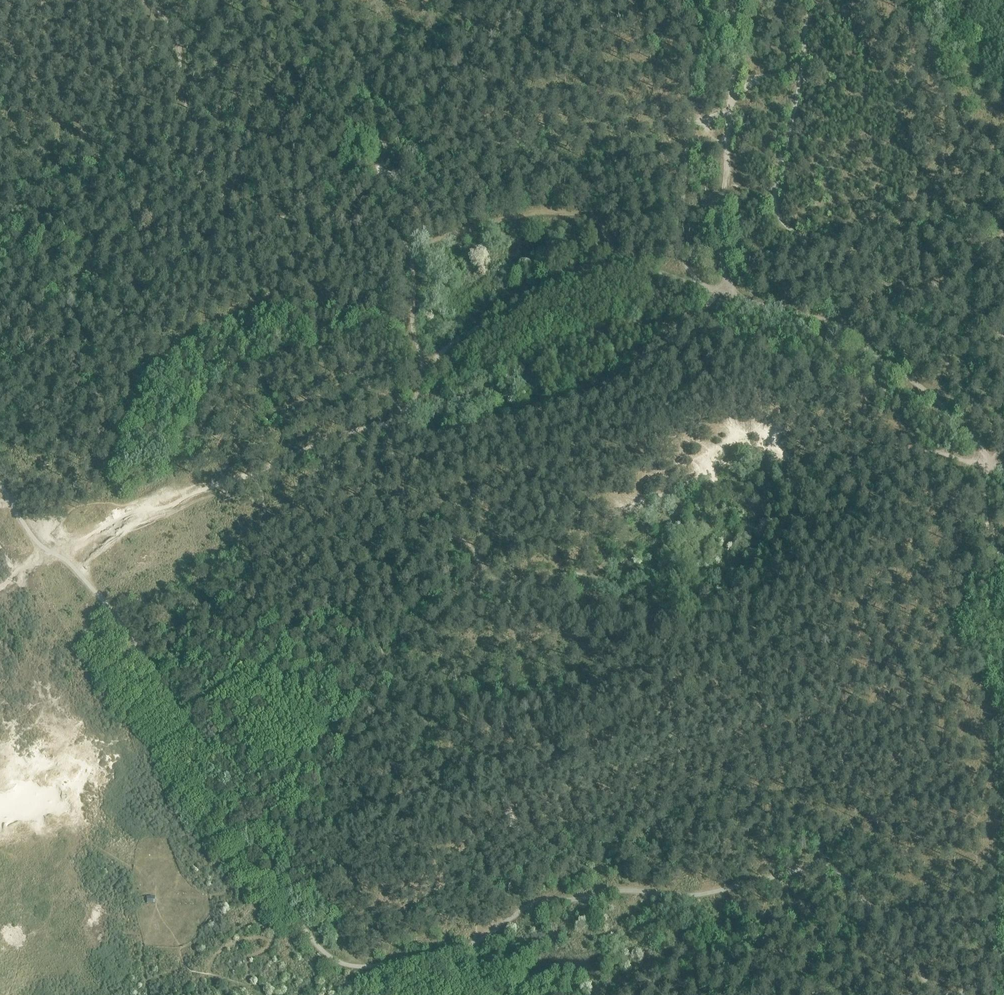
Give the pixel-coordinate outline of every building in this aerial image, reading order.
[(151,897),(134,895),(132,906),(149,908),(151,897)]
